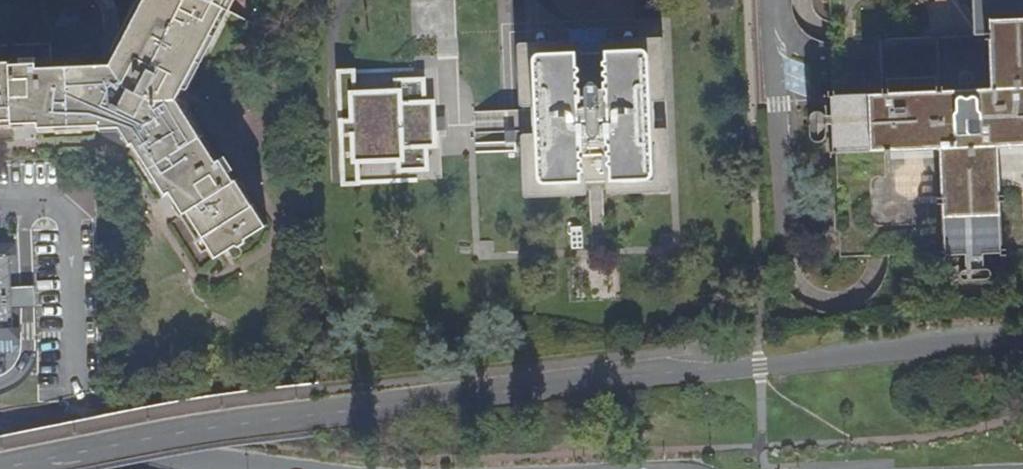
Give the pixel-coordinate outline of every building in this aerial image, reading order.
[(27,129),(34,129),(34,135),(58,134),(100,132),(116,131),(159,199),(165,197),(194,243),(198,241),(211,261),(225,252),(229,258),(237,261),(240,258),(241,253),(237,245),(265,227),(235,180),(232,182),(227,174),(230,171),(222,160),(216,163),(178,102),(231,0),(139,0),(110,56),(106,64),(55,67),(34,68),(34,61),(0,63),(0,130),(27,129)] [(831,76),(831,87),(827,87),(827,96),(832,96),(833,102),(835,149),(832,150),(831,158),(836,158),(840,256),(875,254),(940,252),(941,256),(949,256),(948,250),(1000,248),(1000,254),(1009,253),(1010,247),(1022,246),(1022,0),(827,0),(827,10),(828,21),(829,41),(829,51),(831,76)] [(601,41),(601,57),(647,55),(650,177),(540,180),(539,134),(521,134),(522,155),(523,197),(591,195),(606,195),(668,193),(664,40),(601,41)] [(537,58),(582,57),(581,42),(561,43),(518,44),(520,106),(539,106),(537,58)] [(647,55),(601,57),(582,57),(537,58),(539,106),(539,134),(540,180),(650,177),(647,55)] [(355,71),(340,71),(343,182),(357,182),(357,160),(398,159),(398,170),(427,169),(427,158),(426,145),(434,145),(433,129),(439,129),(439,118),(433,118),(432,102),(425,102),(424,80),(416,80),(395,80),(396,91),(355,93),(355,71)] [(8,244),(0,244),(0,355),(6,354),(12,346),(12,337),(11,305),(19,305),(19,289),(11,289),(8,244)]
